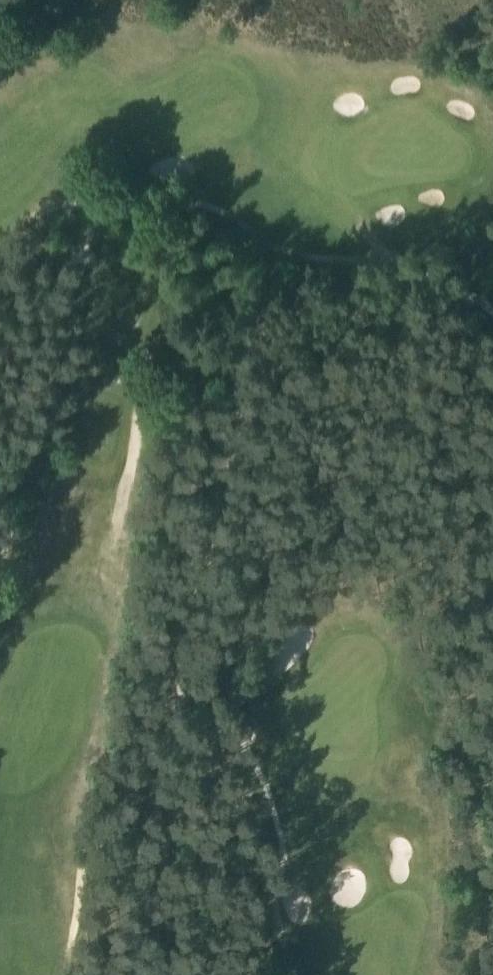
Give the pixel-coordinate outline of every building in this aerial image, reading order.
[(149,165),(157,191),(189,180),(180,155),(149,165)]
